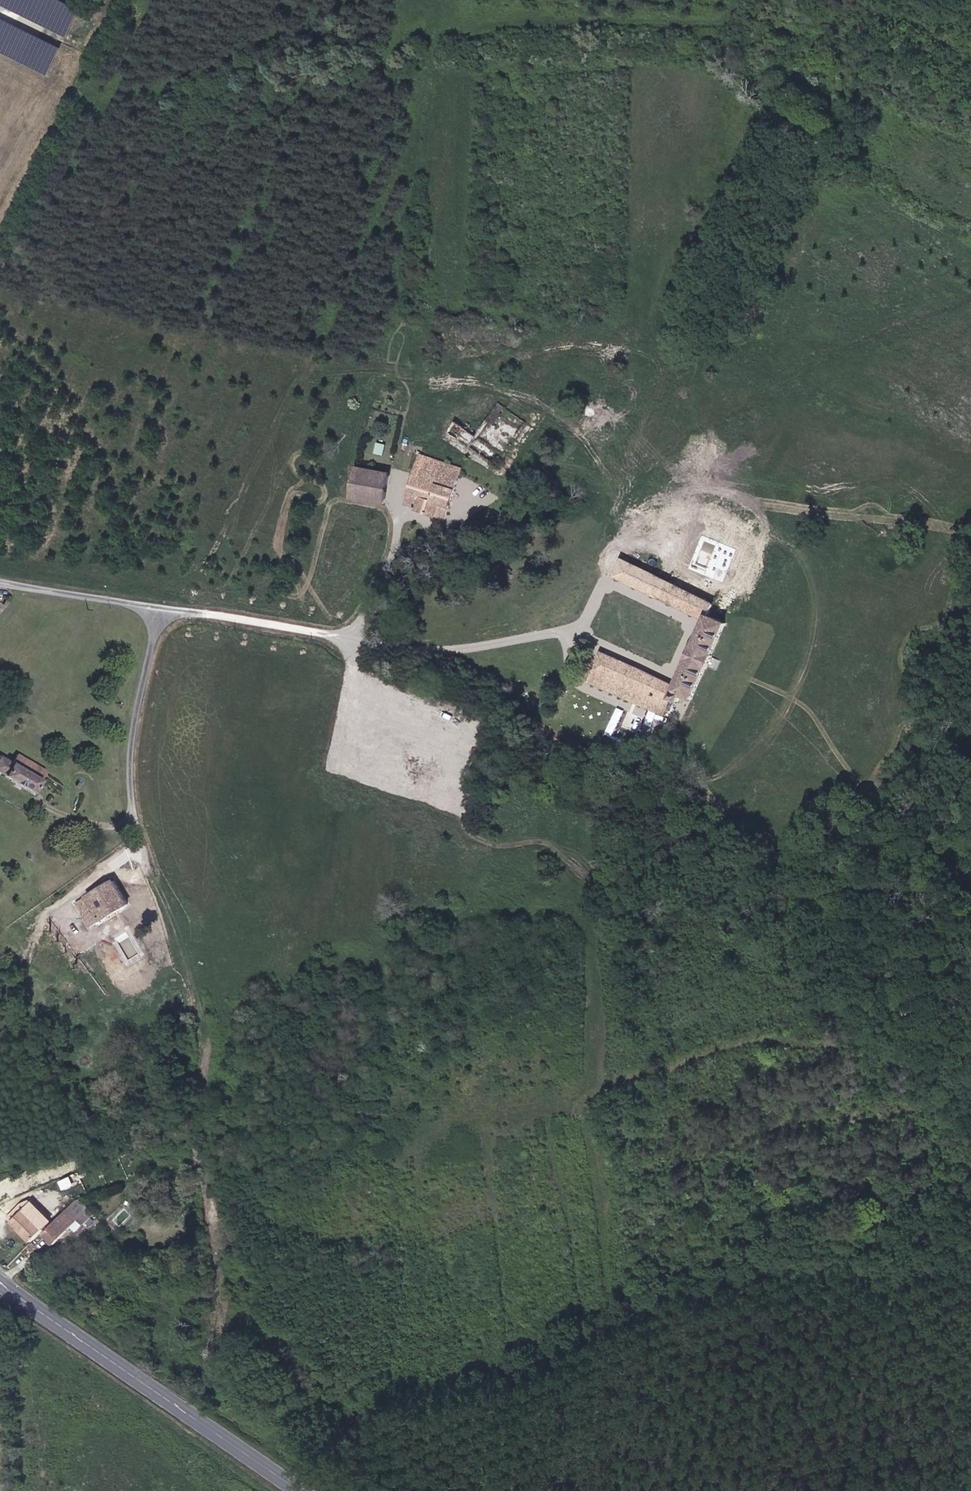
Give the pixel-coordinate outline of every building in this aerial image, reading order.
[(497,473),(527,433),(496,408),(473,439),(454,426),(446,436),(497,473)] [(436,506),(408,500),(405,510),(451,520),(465,465),(453,461),(454,453),(442,450),(440,456),(420,451),(411,483),(439,490),(436,506)] [(389,474),(357,467),(350,497),(381,505),(389,474)] [(439,490),(411,483),(408,500),(436,506),(439,490)] [(606,653),(592,682),(662,718),(670,702),(679,706),(684,696),(694,700),(726,626),(712,619),(717,604),(702,598),(689,592),(626,564),(618,581),(705,623),(676,687),(606,653)] [(0,611),(0,613),(4,616),(10,609),(5,605),(0,611)] [(13,756),(10,761),(40,778),(43,773),(13,756)] [(10,761),(9,765),(0,760),(0,777),(31,794),(40,778),(10,761)] [(126,879),(99,894),(113,919),(140,904),(126,879)] [(113,919),(99,894),(90,901),(102,925),(113,919)] [(81,1172),(60,1179),(63,1188),(84,1181),(81,1172)] [(36,1243),(55,1223),(36,1204),(24,1215),(20,1211),(12,1219),(36,1243)] [(85,1205),(81,1206),(50,1238),(59,1248),(84,1223),(90,1229),(100,1219),(85,1205)]
